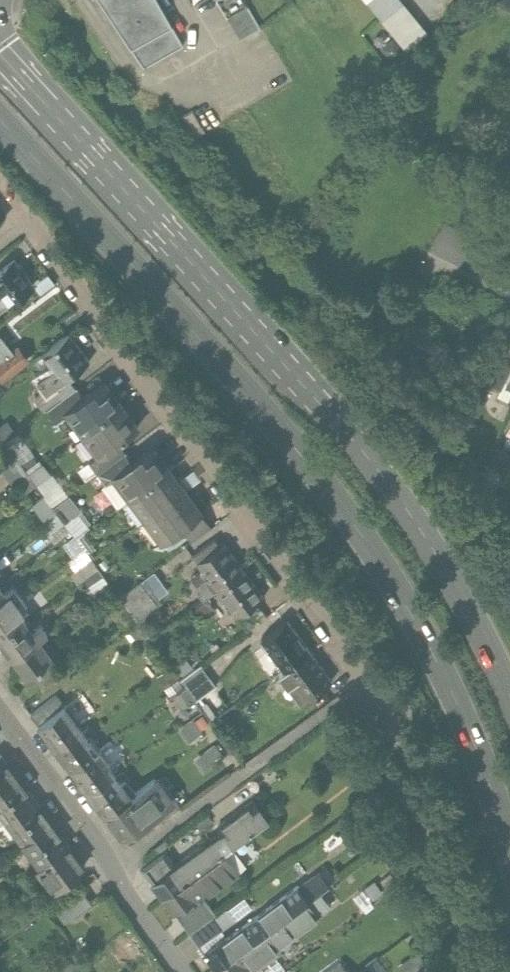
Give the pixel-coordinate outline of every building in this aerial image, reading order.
[(143,69),(184,46),(157,0),(98,0),(143,69)] [(406,47),(428,29),(404,0),(368,0),(406,47)] [(242,40),(262,27),(248,4),(228,16),(242,40)] [(13,259),(0,269),(0,308),(32,285),(13,259)] [(47,273),(32,285),(40,295),(55,284),(47,273)] [(89,361),(68,334),(34,359),(34,361),(41,369),(33,375),(46,391),(47,393),(56,386),(89,361)] [(0,336),(0,377),(2,379),(27,359),(17,346),(12,350),(0,336)] [(505,380),(509,370),(509,368),(499,362),(489,384),(501,389),(505,380)] [(66,412),(82,434),(121,405),(104,382),(83,398),(66,412)] [(64,397),(56,386),(47,393),(46,391),(34,400),(43,412),(47,409),(64,397)] [(76,388),(64,397),(47,409),(55,419),(66,412),(83,398),(76,388)] [(137,427),(121,405),(82,434),(98,455),(99,456),(118,442),(137,427)] [(0,423),(0,437),(2,440),(3,441),(14,432),(5,420),(0,423)] [(5,441),(27,470),(36,462),(30,454),(32,453),(16,432),(5,441)] [(125,451),(118,442),(99,456),(98,455),(77,470),(85,481),(97,472),(124,452),(125,451)] [(114,509),(121,504),(168,469),(151,448),(132,462),(104,482),(99,487),(114,509)] [(132,462),(124,452),(97,472),(104,482),(132,462)] [(28,473),(36,483),(49,474),(41,464),(28,473)] [(177,480),(184,490),(200,478),(192,468),(177,480)] [(136,525),(145,519),(184,490),(177,480),(168,469),(121,504),(136,525)] [(52,471),(49,474),(36,483),(37,484),(36,486),(43,495),(46,499),(63,487),(52,471)] [(19,485),(24,492),(35,484),(30,477),(19,485)] [(200,512),(184,490),(145,519),(160,539),(150,547),(168,549),(187,535),(181,527),(200,512)] [(51,506),(56,513),(70,531),(73,536),(75,538),(89,528),(92,526),(67,494),(51,506)] [(51,506),(46,499),(43,495),(29,505),(43,523),(56,513),(51,506)] [(200,512),(181,527),(187,535),(192,541),(211,526),(200,512)] [(53,543),(70,531),(56,513),(43,523),(48,531),(45,533),(53,543)] [(75,538),(83,549),(72,557),(68,561),(75,570),(90,559),(105,549),(89,528),(75,538)] [(63,544),(72,557),(83,549),(75,538),(73,536),(63,544)] [(191,554),(196,561),(219,544),(214,537),(191,554)] [(204,596),(216,588),(242,568),(222,542),(219,544),(196,561),(201,568),(190,576),(201,589),(198,592),(202,598),(204,596)] [(97,567),(90,559),(75,570),(71,574),(77,582),(81,579),(97,567)] [(110,586),(97,567),(81,579),(86,585),(81,589),(90,601),(95,597),(110,586)] [(261,595),(242,568),(216,588),(235,614),(254,600),(261,595)] [(118,596),(122,602),(135,619),(159,601),(150,589),(146,592),(138,581),(118,596)] [(0,588),(0,611),(20,596),(12,586),(3,593),(0,588)] [(118,596),(110,586),(95,597),(108,612),(122,602),(118,596)] [(20,596),(0,611),(0,639),(25,621),(18,612),(27,606),(20,596)] [(210,604),(204,596),(202,598),(194,604),(200,611),(210,604)] [(265,615),(254,600),(235,614),(246,630),(265,615)] [(138,623),(135,619),(122,602),(108,612),(114,621),(119,617),(128,629),(136,624),(138,623)] [(260,638),(284,669),(308,650),(284,619),(260,638)] [(25,621),(0,639),(0,641),(13,658),(41,637),(46,633),(40,624),(31,630),(25,621)] [(157,672),(167,665),(136,624),(128,629),(126,631),(133,639),(135,638),(152,660),(150,662),(157,672)] [(47,644),(41,637),(13,658),(26,676),(29,674),(48,660),(52,658),(44,646),(47,644)] [(330,679),(308,650),(284,669),(278,674),(300,702),(330,679)] [(181,673),(195,665),(188,655),(175,663),(181,673)] [(48,660),(29,674),(43,693),(62,679),(48,660)] [(215,685),(199,664),(179,679),(185,687),(193,698),(195,700),(215,685)] [(182,689),(167,668),(154,676),(169,698),(171,696),(182,689)] [(180,708),(193,698),(185,687),(182,689),(171,696),(180,708)] [(29,714),(37,725),(63,706),(55,695),(29,714)] [(37,725),(54,748),(79,730),(91,720),(83,709),(73,717),(64,705),(63,706),(37,725)] [(208,725),(201,715),(193,721),(192,720),(177,730),(186,743),(201,732),(200,731),(208,725)] [(226,737),(235,729),(224,715),(214,722),(226,737)] [(54,748),(70,770),(98,750),(87,736),(84,738),(79,730),(54,748)] [(223,757),(214,745),(193,760),(202,772),(223,757)] [(70,770),(87,793),(112,775),(106,767),(109,765),(98,750),(70,770)] [(16,777),(0,755),(0,789),(16,777)] [(87,793),(104,816),(132,795),(131,795),(122,782),(119,785),(112,775),(87,793)] [(16,777),(0,789),(0,812),(5,819),(33,799),(16,777)] [(153,779),(131,795),(132,795),(104,816),(121,838),(170,801),(153,779)] [(49,822),(33,799),(5,819),(17,834),(20,832),(25,839),(49,822)] [(140,867),(162,897),(232,847),(267,821),(251,800),(216,826),(220,831),(171,865),(171,862),(165,854),(160,852),(140,867)] [(66,844),(49,822),(25,839),(32,849),(29,852),(39,865),(66,844)] [(83,867),(66,844),(39,865),(37,866),(54,888),(57,886),(76,872),(83,867)] [(246,866),(232,847),(162,897),(172,912),(204,889),(205,891),(210,892),(246,866)] [(204,954),(215,969),(318,892),(334,881),(324,868),(297,887),(296,886),(227,938),(204,954)] [(76,872),(57,886),(64,896),(83,881),(76,872)] [(395,882),(389,874),(379,882),(385,890),(395,882)] [(382,894),(373,882),(361,891),(370,903),(382,894)] [(90,903),(81,890),(55,909),(64,922),(90,903)] [(318,892),(215,969),(217,971),(239,971),(247,967),(253,970),(279,951),(277,944),(317,914),(317,913),(328,905),(318,892)] [(204,900),(178,919),(189,933),(215,914),(204,900)] [(223,908),(215,914),(189,933),(204,954),(227,938),(221,929),(232,921),(223,908)] [(412,929),(406,919),(391,928),(397,938),(412,929)] [(49,971),(68,971),(76,966),(65,953),(46,968),(49,971)] [(400,971),(418,971),(423,968),(415,955),(397,967),(400,971)] [(357,971),(387,971),(375,958),(357,971)] [(340,963),(328,971),(346,971),(340,963)]
